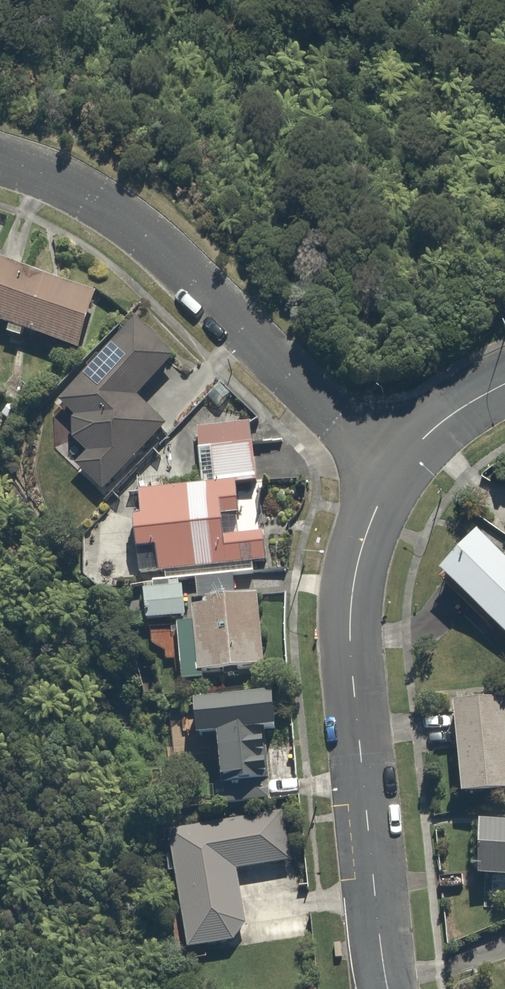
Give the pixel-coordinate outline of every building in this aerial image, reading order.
[(24,331),(78,347),(95,294),(0,265),(0,323),(7,326),(5,334),(21,340),(24,331)] [(58,400),(73,414),(69,437),(85,451),(73,463),(100,489),(162,423),(135,398),(170,360),(130,322),(95,360),(88,367),(58,400)] [(153,551),(156,581),(159,581),(179,579),(247,573),(261,572),(258,529),(250,530),(246,484),(254,483),(248,421),(190,426),(195,486),(137,491),(139,514),(129,514),(133,553),(153,551)] [(476,528),(438,567),(504,632),(504,556),(476,528)] [(156,581),(141,582),(144,621),(183,617),(179,579),(159,581),(156,581)] [(183,684),(205,682),(204,674),(260,668),(253,599),(191,605),(192,620),(176,622),(183,684)] [(190,703),(194,741),(214,739),(219,786),(270,780),(265,730),(277,729),(273,694),(190,703)] [(450,701),(458,795),(504,791),(504,696),(450,701)] [(232,868),(288,858),(279,809),(164,829),(186,951),(230,943),(243,929),(232,868)] [(504,879),(504,823),(477,823),(477,878),(504,879)]
